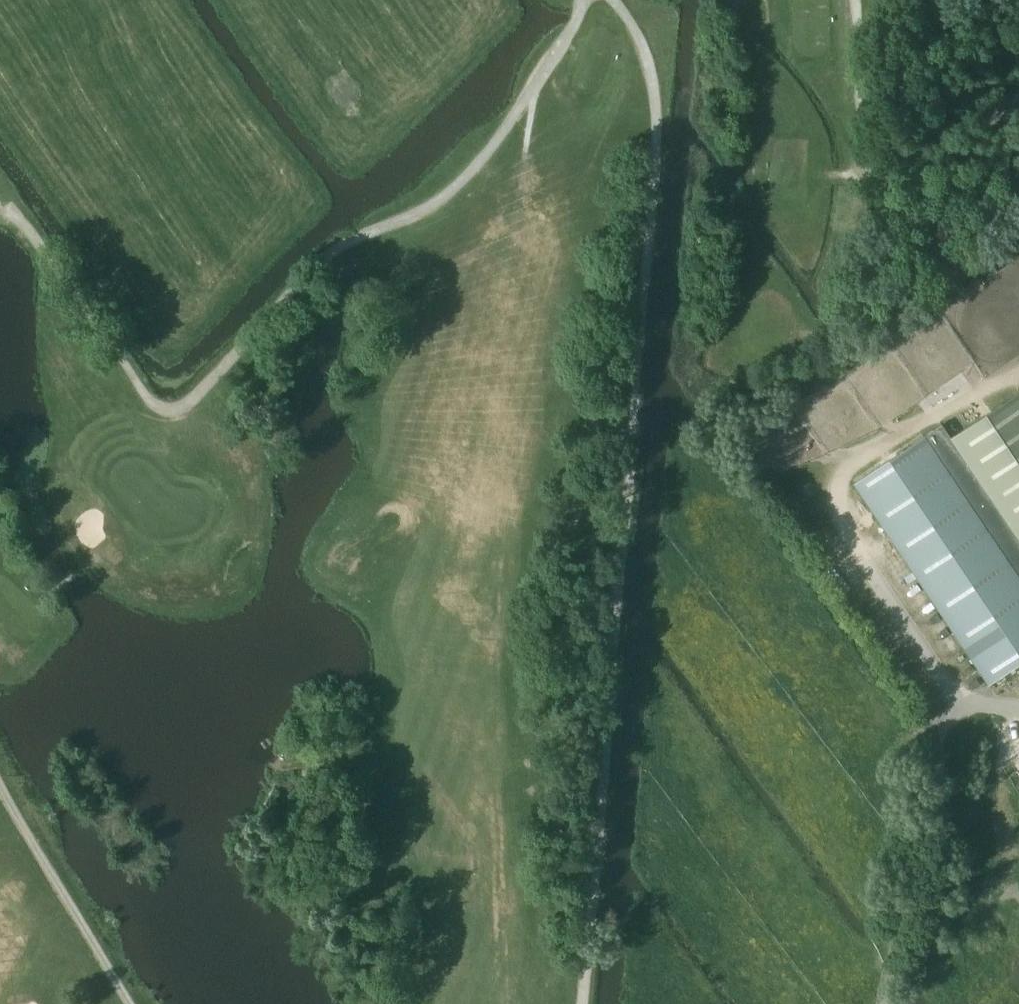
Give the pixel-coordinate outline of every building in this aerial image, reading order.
[(854,482),(989,684),(1018,664),(1018,392),(951,437),(942,423),(854,482)]
